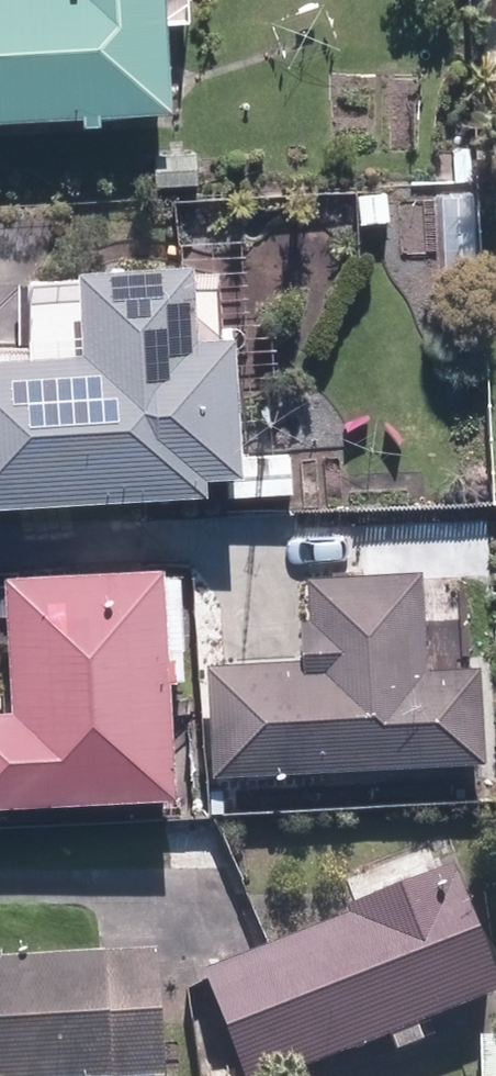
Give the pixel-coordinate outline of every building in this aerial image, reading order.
[(74,141),(93,139),(93,131),(164,126),(157,0),(0,0),(0,135),(74,131),(74,141)] [(451,183),(468,183),(469,149),(450,149),(451,183)] [(152,194),(194,191),(193,162),(151,165),(152,194)] [(440,199),(445,285),(474,284),(470,198),(440,199)] [(391,208),(394,263),(437,261),(434,205),(391,208)] [(186,279),(72,285),(76,368),(0,371),(0,520),(199,510),(198,492),(236,489),(229,351),(213,353),(211,286),(186,287),(186,279)] [(171,812),(166,695),(172,695),(171,669),(161,670),(158,580),(0,586),(0,598),(5,721),(0,721),(0,818),(171,812)] [(306,629),(298,629),(300,670),(204,674),(209,783),(480,770),(476,676),(422,679),(418,581),(304,586),(306,629)] [(238,1075),(316,1075),(388,1048),(395,1066),(420,1056),(413,1038),(495,1006),(446,880),(345,919),(347,925),(201,983),(238,1075)] [(154,962),(0,971),(0,1075),(160,1075),(154,962)] [(476,1075),(495,1075),(495,1042),(474,1043),(476,1075)]
